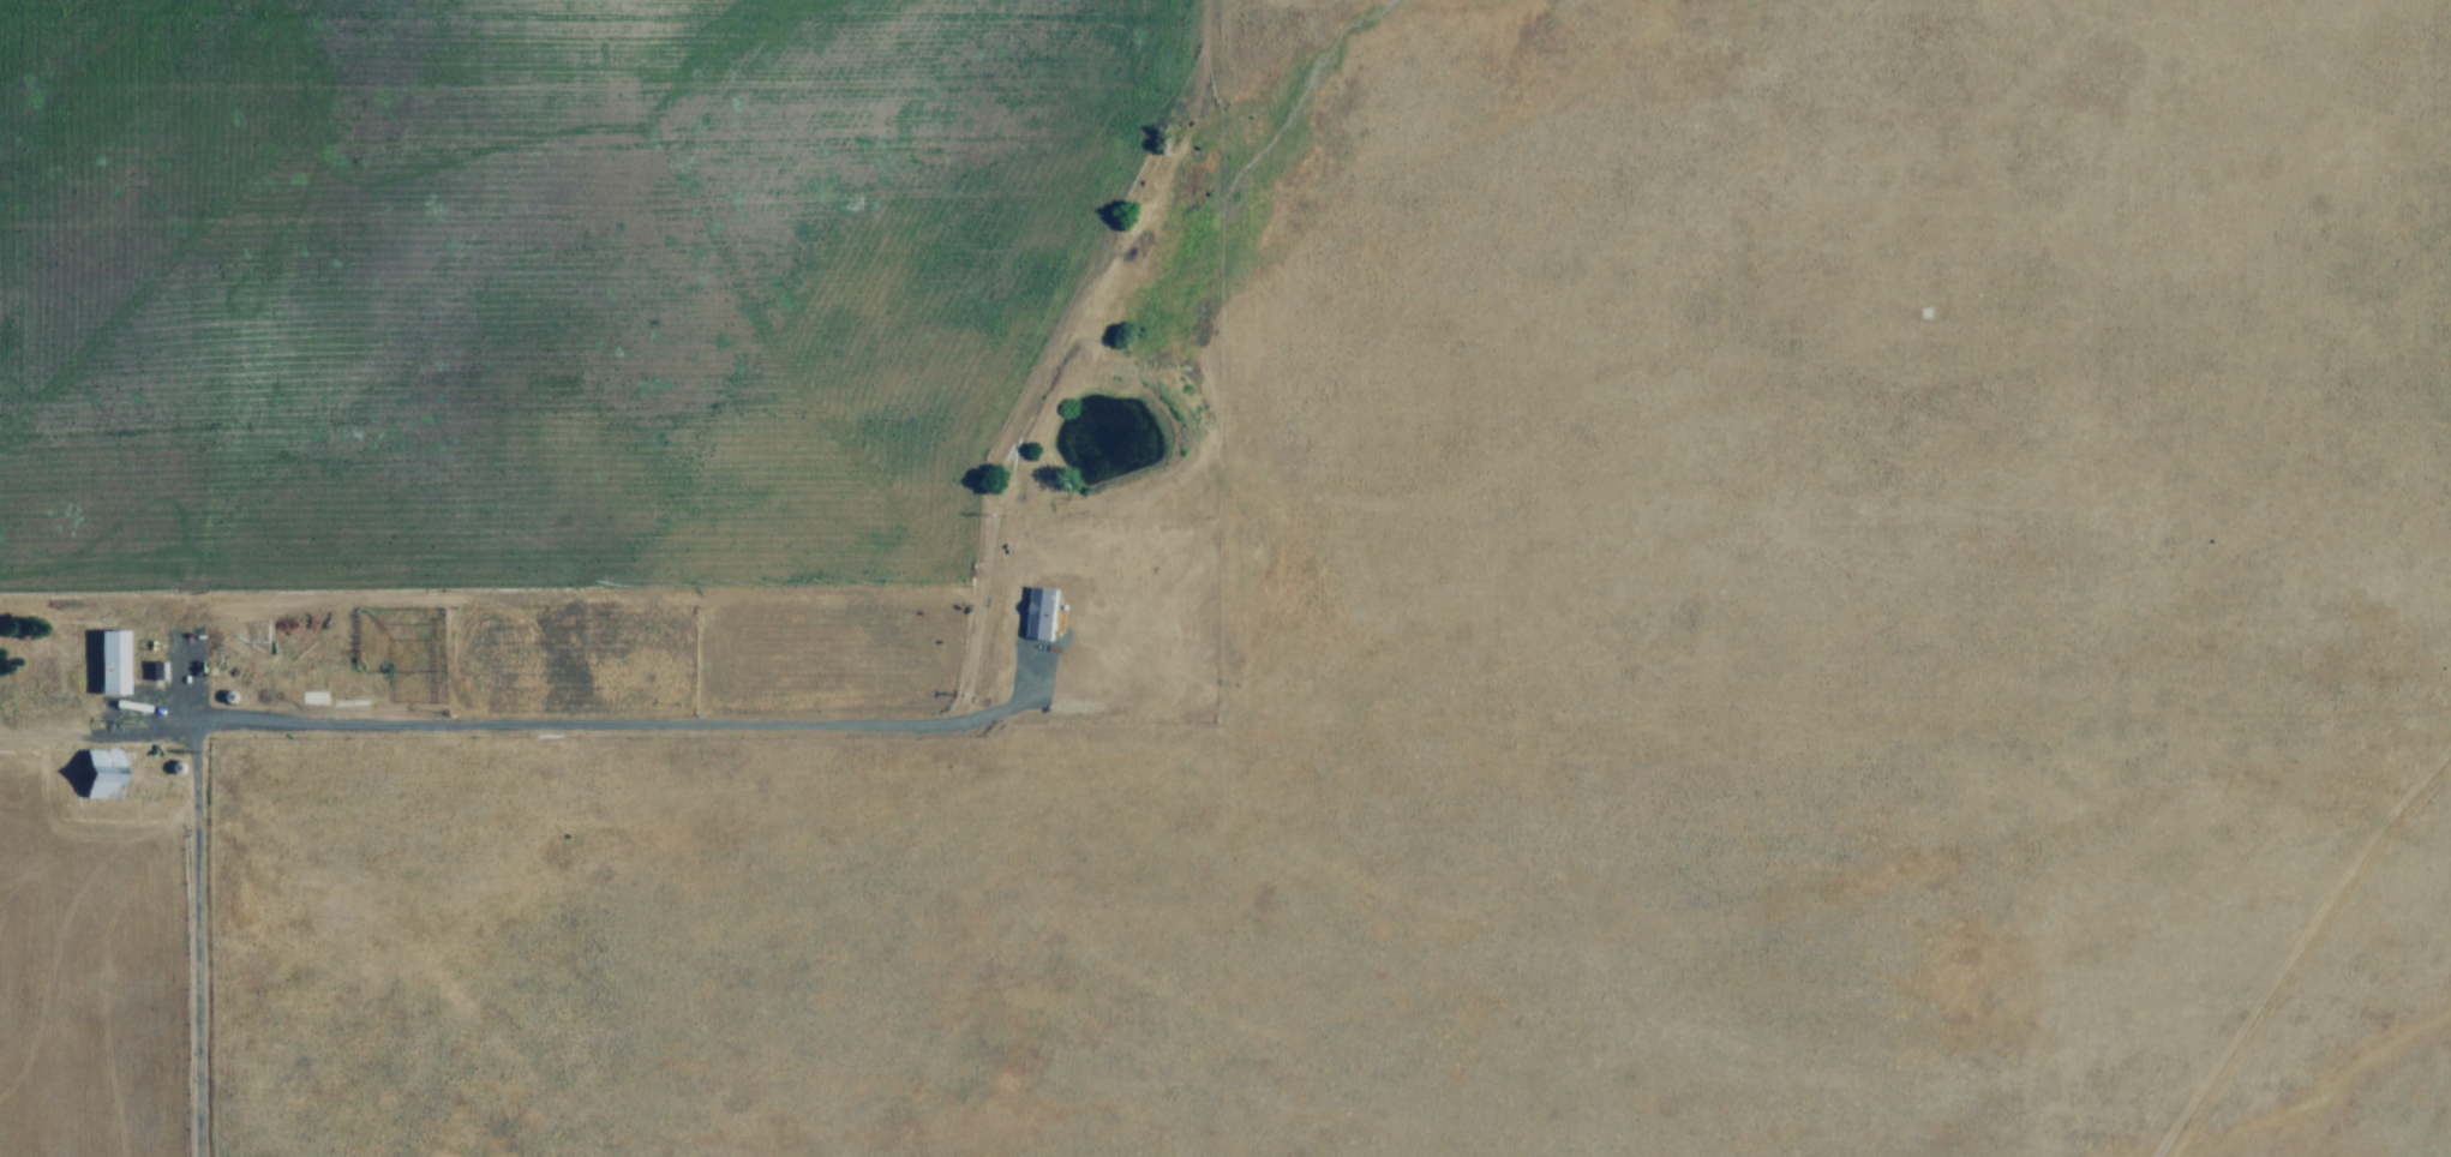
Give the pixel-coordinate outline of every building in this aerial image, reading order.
[(1056,589),(1030,586),(1023,637),(1049,640),(1056,589)] [(126,627),(97,627),(97,690),(126,690),(126,627)] [(84,747),(84,793),(122,793),(122,747),(84,747)]
